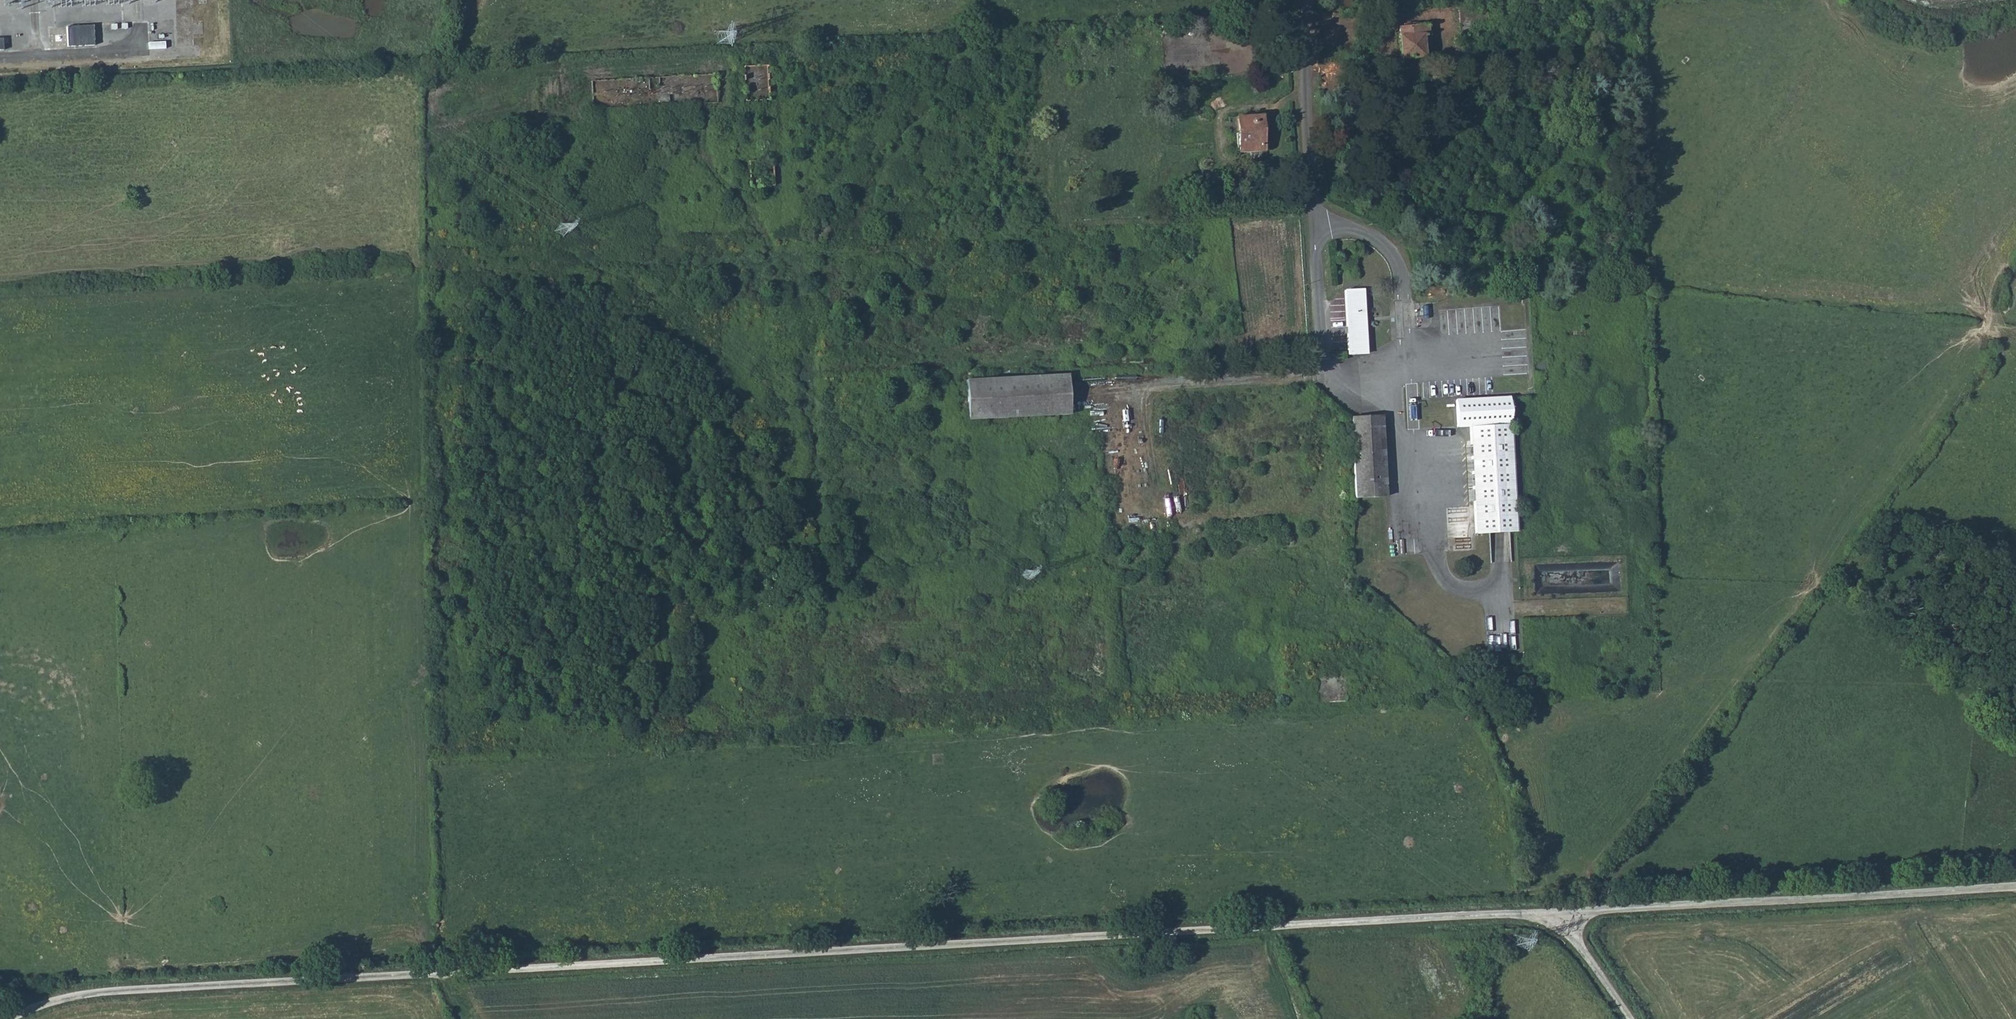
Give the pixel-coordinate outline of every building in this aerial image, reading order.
[(1455,21),(1468,20),(1467,5),(1454,6),(1455,21)] [(1470,8),(1471,20),(1479,19),(1478,7),(1470,8)] [(1396,23),(1398,55),(1420,53),(1419,31),(1424,31),(1423,21),(1396,23)] [(69,27),(70,46),(97,45),(96,25),(69,27)] [(166,40),(149,41),(149,49),(167,48),(166,40)] [(746,94),(768,94),(769,64),(747,64),(746,94)] [(1237,110),(1238,145),(1262,145),(1261,109),(1237,110)] [(1345,346),(1364,346),(1360,285),(1341,286),(1345,346)] [(965,377),(968,415),(1066,410),(1063,371),(965,377)] [(1454,394),(1455,421),(1468,421),(1507,419),(1506,393),(1454,394)] [(1506,393),(1507,419),(1515,419),(1514,393),(1506,393)] [(1378,418),(1348,420),(1352,494),(1383,492),(1380,451),(1378,418)] [(1468,421),(1471,525),(1511,524),(1507,419),(1468,421)]
